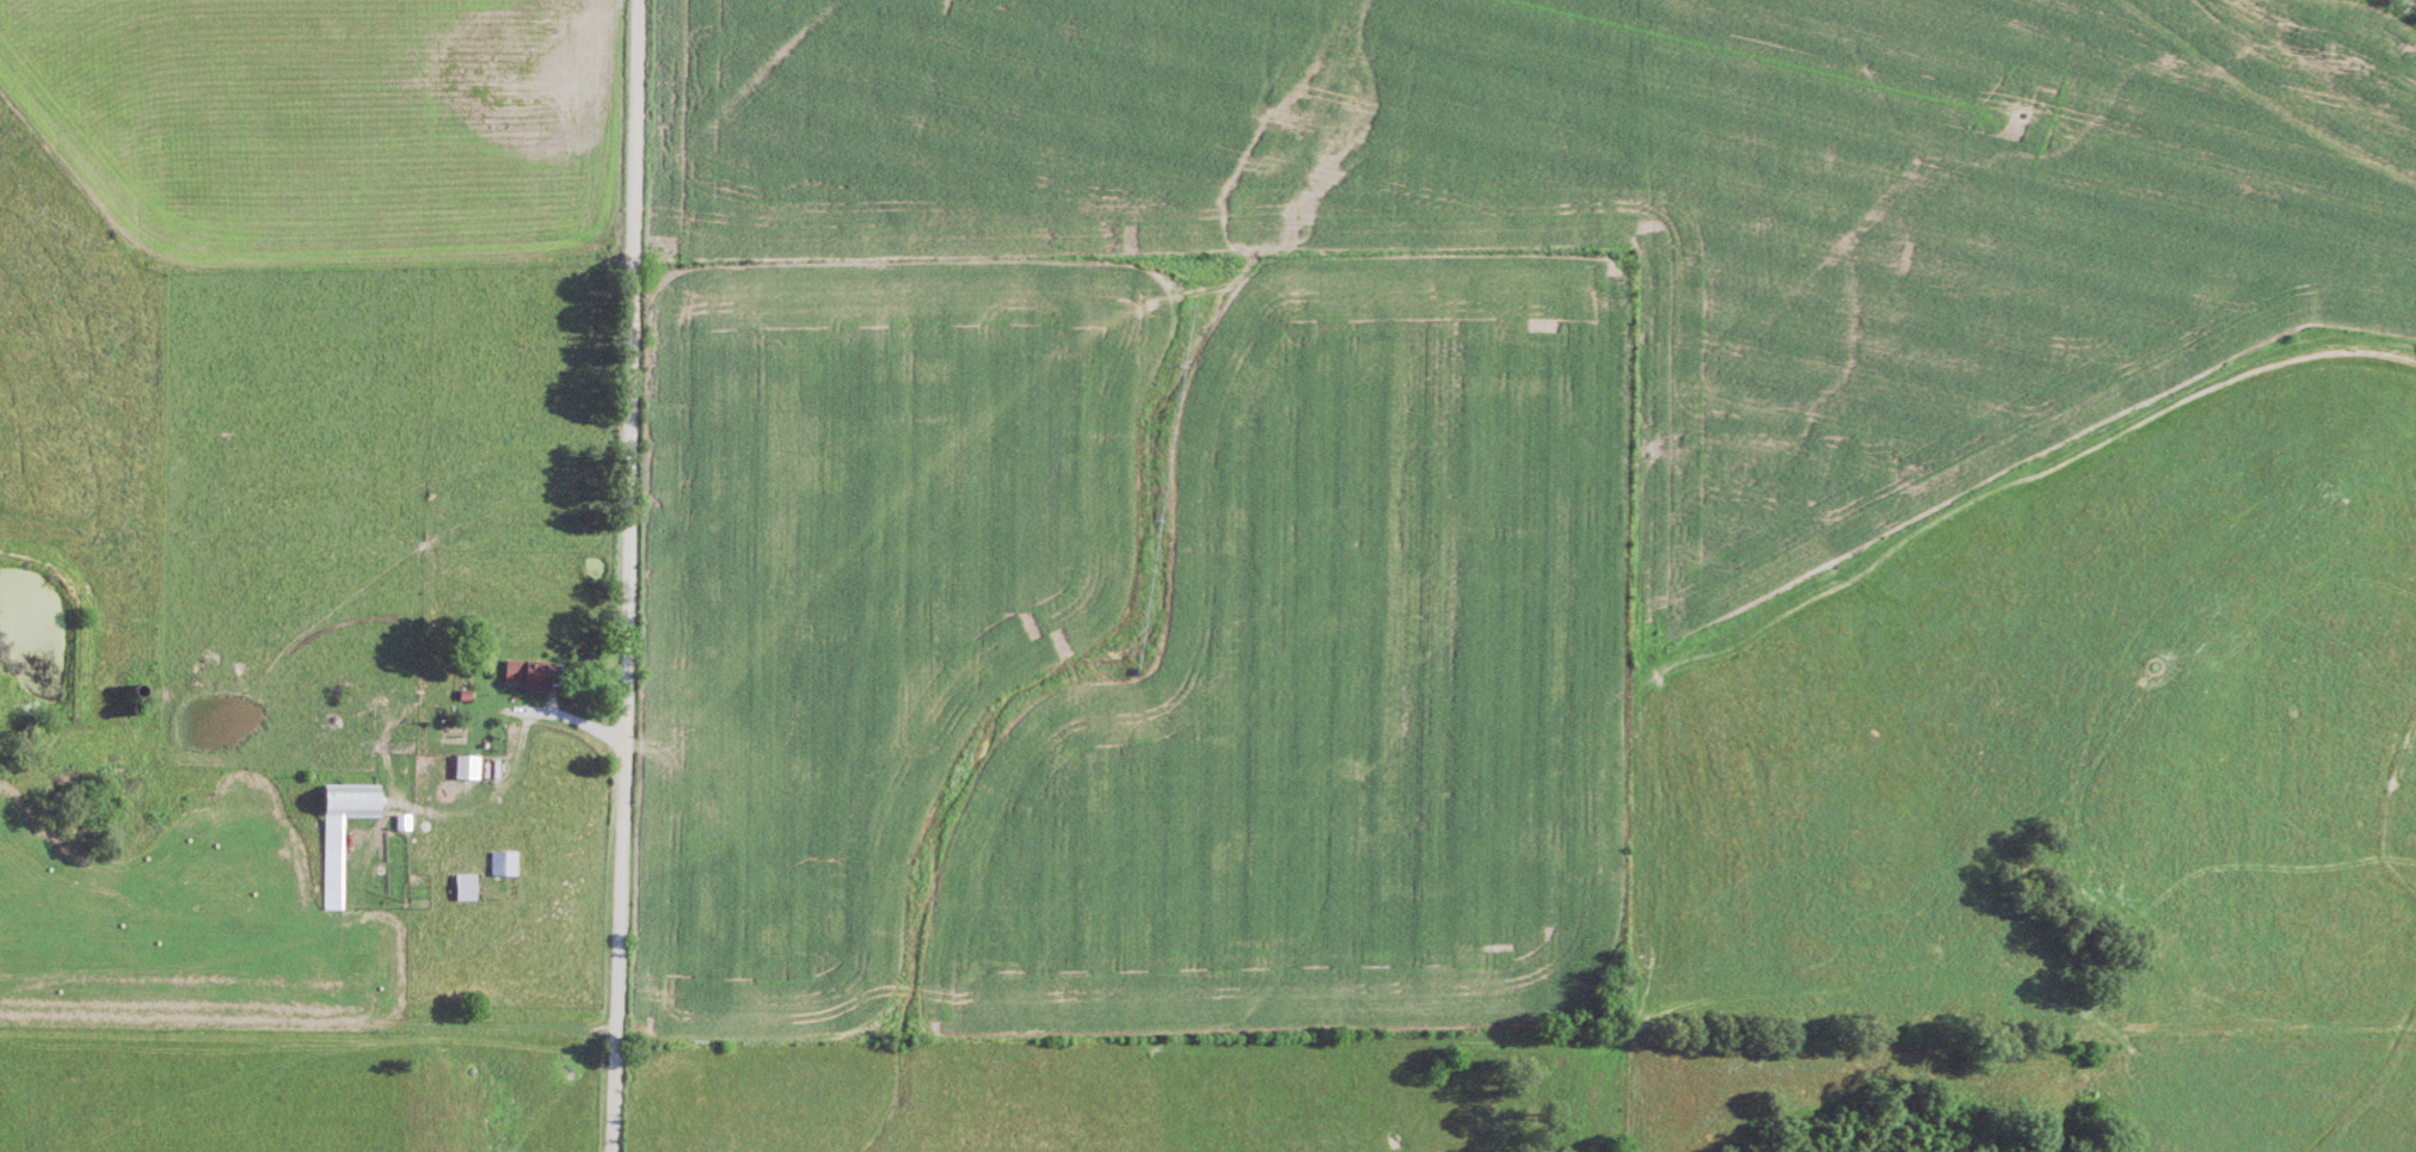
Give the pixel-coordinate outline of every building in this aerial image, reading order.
[(506,692),(555,692),(555,666),(506,666),(506,692)] [(456,760),(456,784),(479,784),(479,760),(456,760)] [(324,914),(341,914),(342,822),(383,823),(383,790),(325,789),(324,914)] [(476,905),(476,879),(456,879),(456,905),(476,905)]
